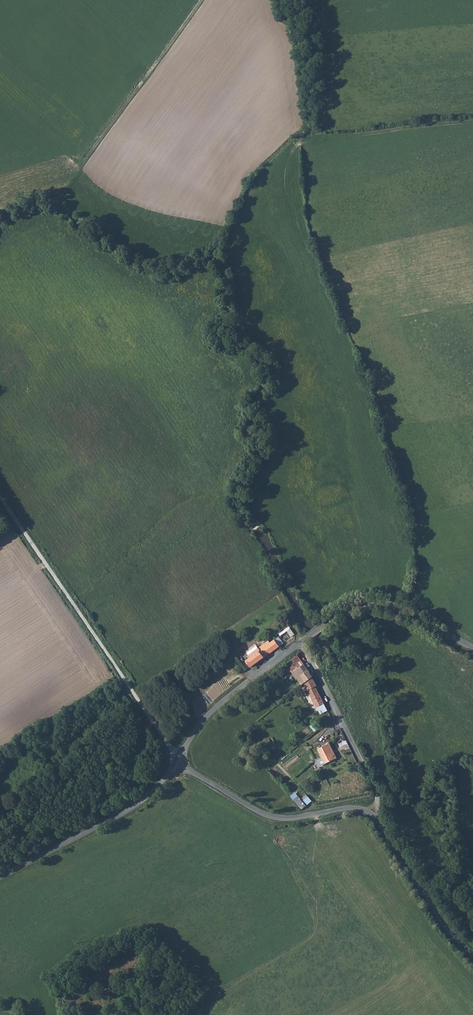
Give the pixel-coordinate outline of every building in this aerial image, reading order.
[(279,648),(275,643),(271,645),(269,643),(259,651),(257,648),(248,655),(251,660),(247,663),(251,669),(279,648)] [(301,687),(312,678),(297,656),(284,665),(288,670),(286,671),(289,676),(291,675),(292,676),(295,674),(298,680),(297,681),(301,687)] [(312,680),(304,686),(319,708),(325,705),(314,688),(316,687),(312,680)] [(327,746),(318,751),(326,766),(335,761),(327,746)] [(294,799),(302,809),(307,805),(298,795),(294,799)]
